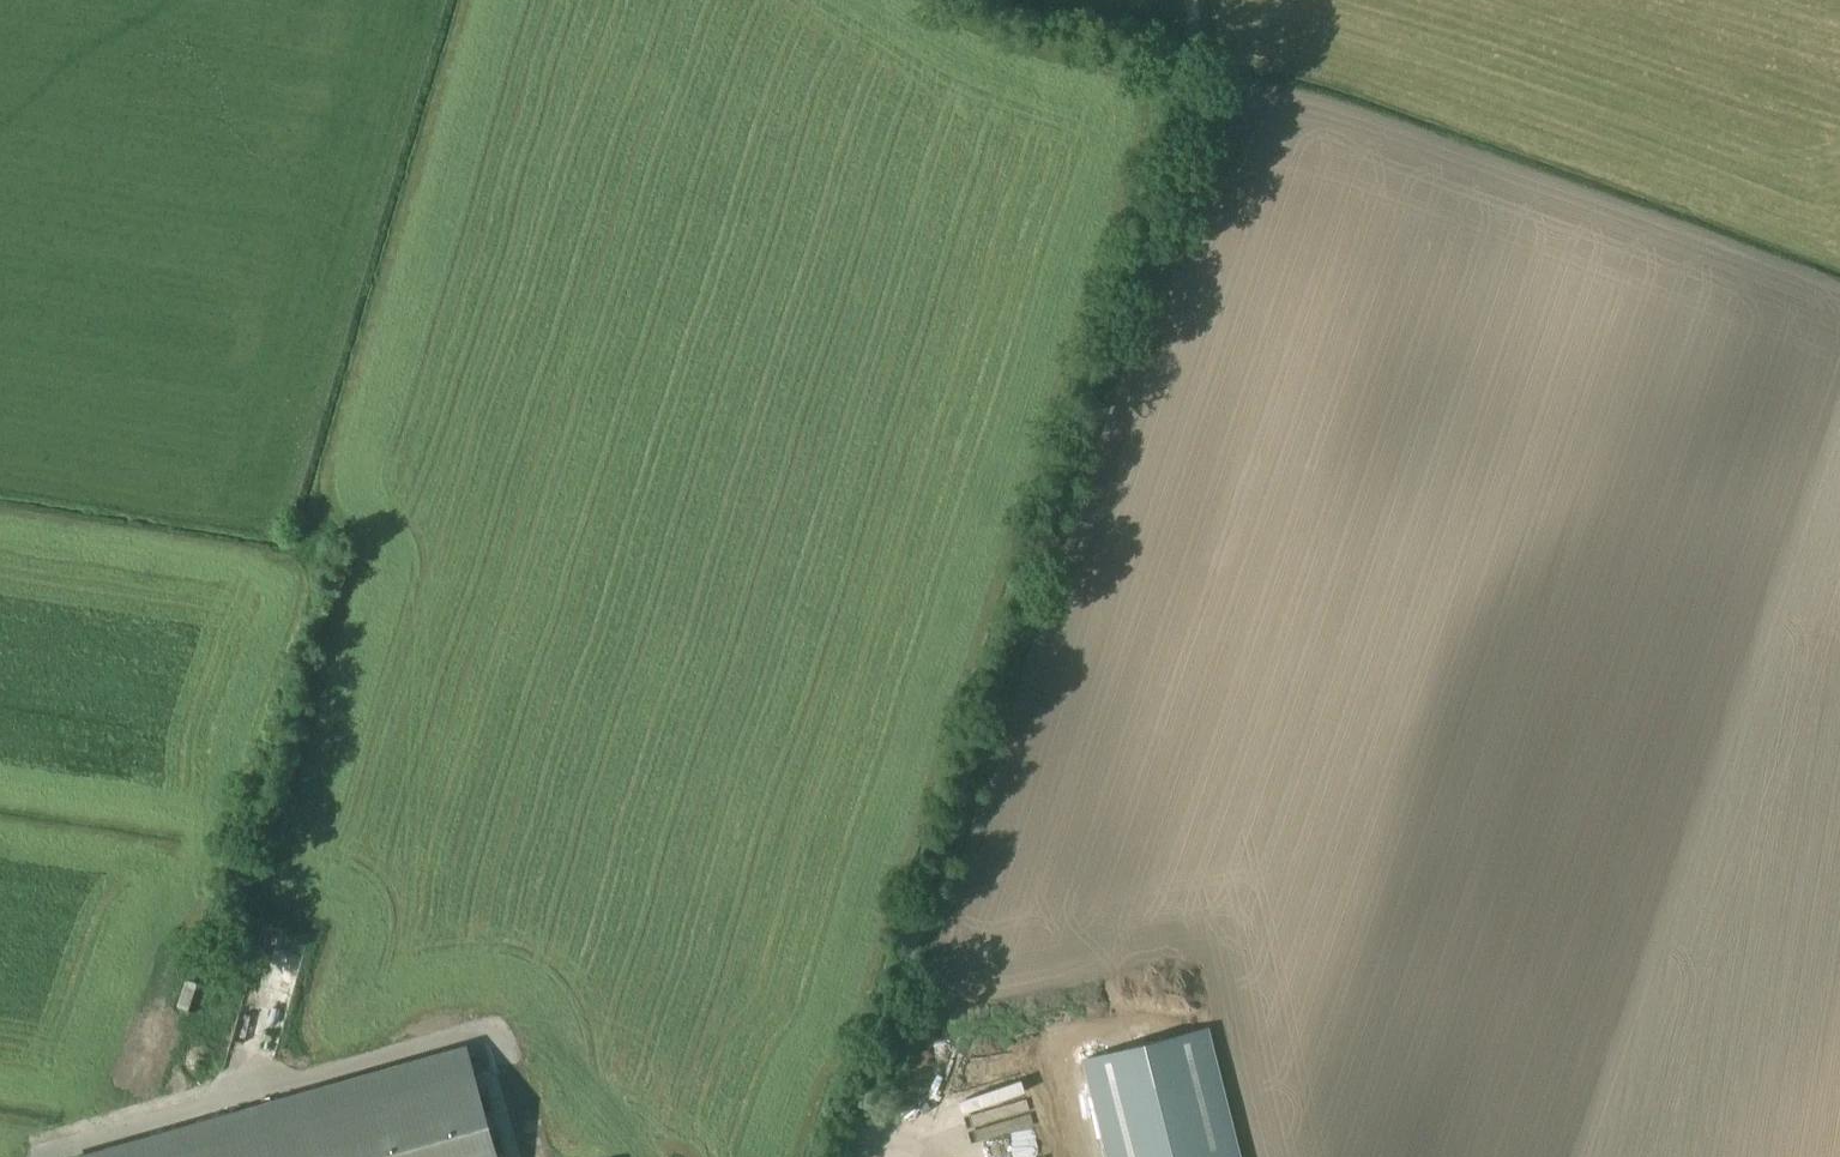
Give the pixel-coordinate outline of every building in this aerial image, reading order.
[(254,997),(268,999),(270,986),(239,982),(235,1012),(251,1015),(254,997)] [(237,1052),(246,1025),(232,1021),(224,1047),(237,1052)] [(1108,1156),(1240,1156),(1207,1028),(1083,1059),(1108,1156)] [(467,1046),(65,1156),(66,1156),(498,1156),(467,1046)]
